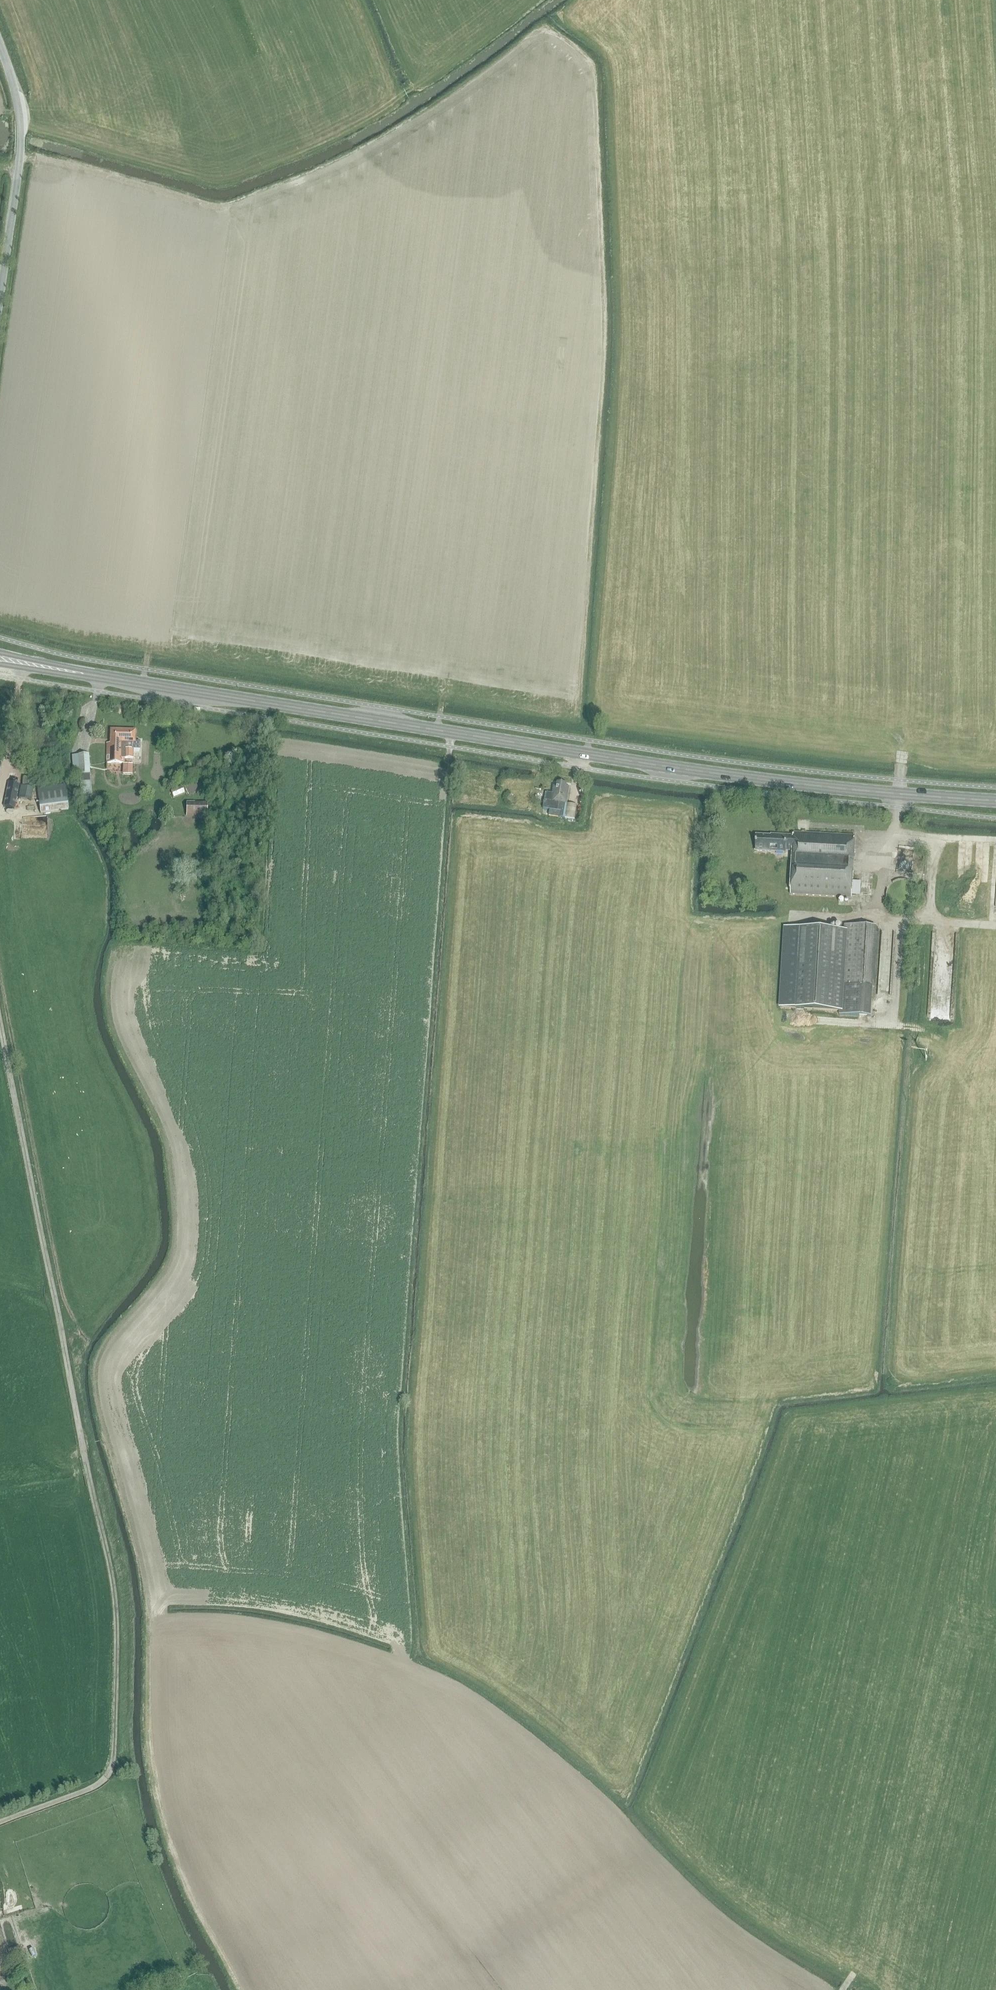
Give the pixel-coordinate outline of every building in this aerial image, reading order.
[(135,730),(111,729),(110,743),(107,743),(106,763),(124,763),(124,758),(132,758),(133,749),(140,749),(140,742),(135,741),(135,730)] [(90,782),(88,754),(78,755),(79,782),(90,782)] [(124,773),(135,774),(135,763),(125,763),(124,773)] [(19,785),(8,782),(3,806),(15,808),(19,785)] [(566,787),(567,785),(557,783),(557,786),(554,786),(552,794),(545,793),(543,809),(549,810),(548,816),(560,818),(561,817),(565,818),(567,804),(569,787),(566,787)] [(64,785),(36,788),(39,813),(68,810),(64,785)] [(207,803),(186,802),(185,817),(207,817),(207,803)] [(851,897),(854,835),(794,832),(793,836),(775,835),(775,836),(756,835),(755,850),(786,852),(786,850),(793,851),(790,893),(851,897)] [(801,928),(784,927),(780,1007),(796,1008),(841,1011),(841,1015),(872,1016),(877,926),(846,924),(845,930),(801,928)] [(931,1020),(953,1020),(953,994),(931,994),(931,1020)]
